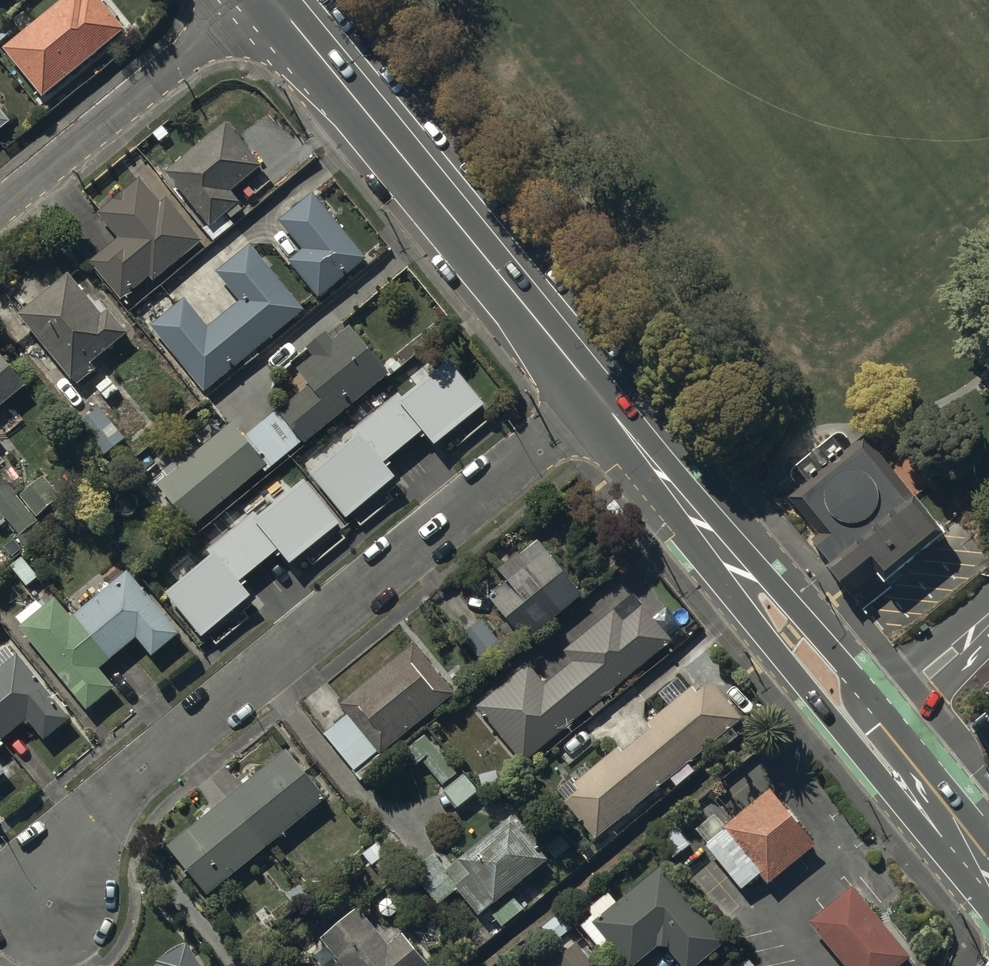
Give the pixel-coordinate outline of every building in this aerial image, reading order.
[(3,46),(43,94),(124,27),(102,0),(58,0),(3,46)] [(8,119),(0,109),(0,126),(8,119)] [(261,164),(227,120),(164,169),(208,225),(240,201),(230,188),(261,164)] [(201,239),(166,197),(160,202),(138,175),(96,210),(118,237),(91,260),(122,297),(149,275),(152,279),(201,239)] [(365,257),(312,191),(278,218),(303,248),(290,259),(318,295),(365,257)] [(205,390),(303,308),(248,243),(216,271),(240,299),(208,326),(183,297),(150,325),(205,390)] [(66,272),(17,312),(76,382),(95,366),(91,361),(128,330),(108,306),(100,312),(66,272)] [(389,370),(350,324),(334,338),(326,328),(305,345),(313,354),(297,367),(309,382),(277,410),(304,442),(389,370)] [(25,384),(0,352),(0,404),(25,384)] [(489,410),(450,361),(159,591),(202,645),(256,602),(240,582),(280,550),(292,565),(399,481),(388,467),(424,439),(435,453),(489,410)] [(124,436),(98,405),(78,422),(104,453),(124,436)] [(265,462),(231,421),(184,460),(179,455),(160,471),(164,475),(160,479),(152,471),(141,480),(151,493),(160,486),(191,524),(265,462)] [(790,472),(796,479),(850,435),(845,429),(841,426),(838,424),(834,425),(790,461),(788,464),(788,468),(790,472)] [(796,479),(784,488),(817,526),(809,532),(839,573),(848,586),(873,567),(887,586),(946,538),(857,430),(850,435),(796,479)] [(60,495),(42,474),(19,495),(37,515),(60,495)] [(19,533),(17,535),(27,548),(45,534),(35,522),(37,521),(0,475),(0,509),(19,533)] [(525,639),(582,592),(536,537),(499,567),(510,579),(489,596),(525,639)] [(22,622),(18,624),(86,707),(114,685),(98,667),(136,635),(152,655),(180,632),(128,568),(103,589),(98,584),(88,593),(93,598),(71,615),(55,596),(44,605),(38,598),(17,616),(22,622)] [(607,704),(601,697),(672,637),(642,602),(623,618),(613,608),(564,650),(573,660),(546,682),(528,661),(476,705),(525,762),(587,708),(593,715),(607,704)] [(505,648),(480,618),(461,634),(486,664),(505,648)] [(452,691),(412,643),(339,703),(348,713),(324,733),(354,769),(378,750),(379,752),(452,691)] [(17,652),(13,655),(5,646),(0,650),(0,746),(4,743),(0,739),(26,718),(42,738),(69,717),(17,652)] [(595,837),(741,715),(711,679),(697,691),(691,684),(647,721),(651,725),(621,750),(617,746),(575,781),(571,778),(556,790),(595,837)] [(457,772),(424,734),(402,751),(414,766),(421,760),(441,785),(457,772)] [(325,795),(285,747),(166,844),(206,892),(325,795)] [(479,793),(463,773),(444,788),(460,808),(479,793)] [(814,843),(768,788),(724,825),(713,813),(695,828),(707,843),(705,845),(741,888),(761,871),(768,880),(814,843)] [(478,912),(545,857),(511,815),(446,867),(433,851),(410,870),(437,903),(456,888),(458,891),(459,890),(478,912)] [(688,842),(672,823),(654,838),(670,858),(688,842)] [(660,868),(617,905),(608,894),(590,909),(595,913),(581,925),(604,951),(612,944),(630,965),(656,944),(666,946),(684,965),(692,965),(722,940),(660,868)] [(852,884),(809,919),(847,965),(894,965),(909,954),(852,884)] [(427,964),(400,933),(387,944),(355,906),(319,937),(344,965),(425,965),(427,964)] [(574,925),(562,910),(542,925),(554,940),(574,925)] [(150,965),(200,965),(185,942),(154,960),(156,963),(150,965)] [(575,942),(548,965),(549,965),(596,965),(575,942)] [(747,958),(737,965),(754,965),(747,958)]
